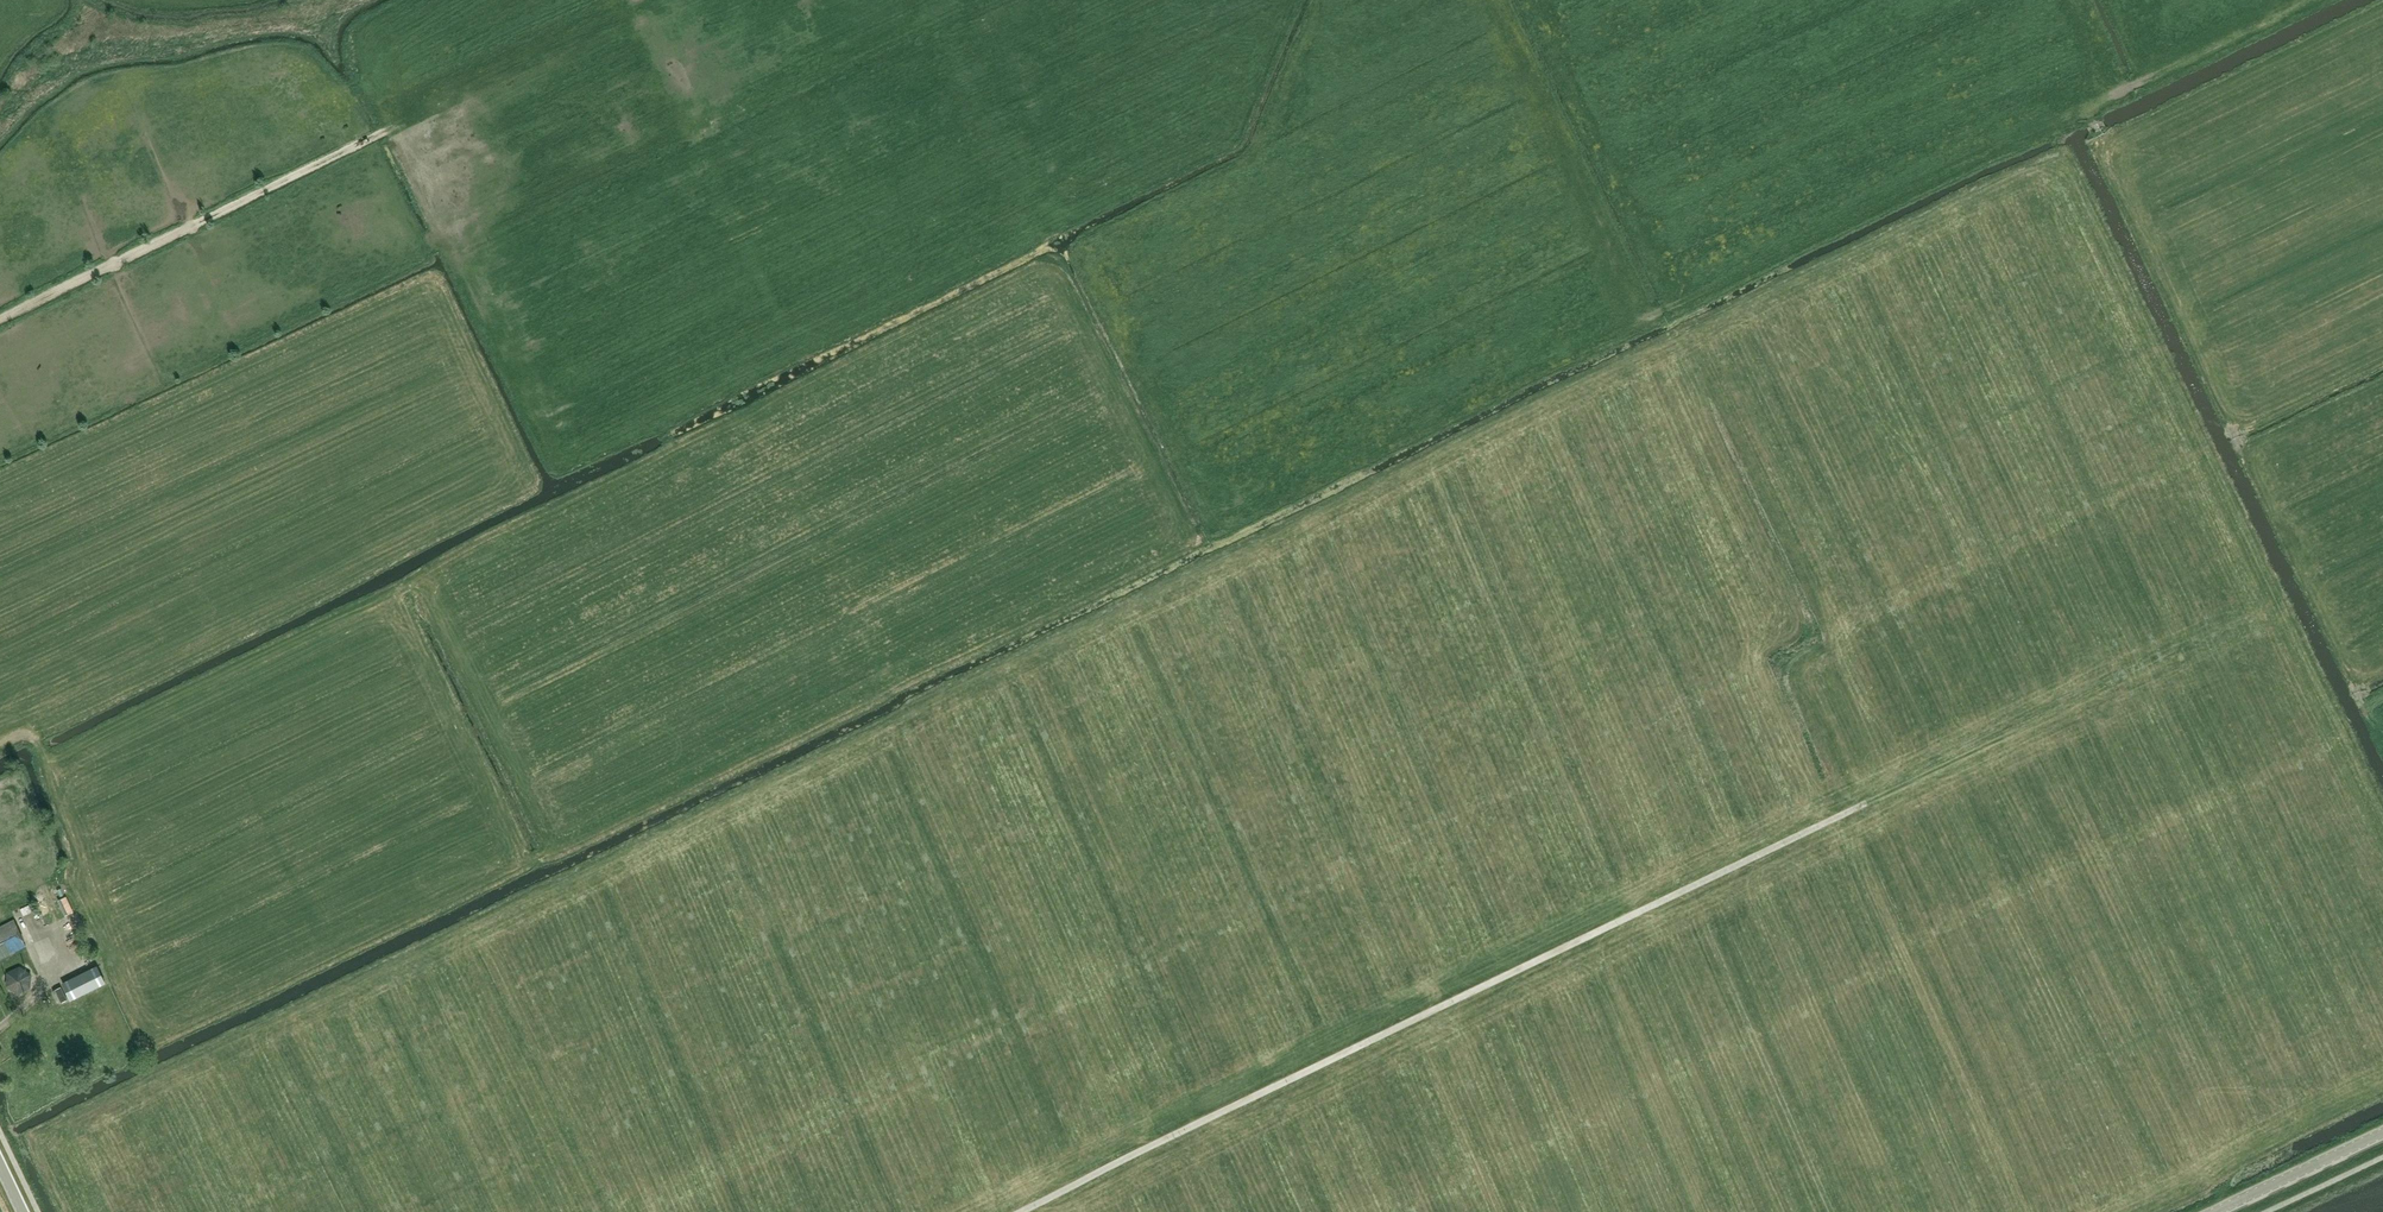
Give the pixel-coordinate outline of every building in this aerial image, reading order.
[(2088,120),(2092,136),(2104,133),(2101,118),(2088,120)] [(37,901),(40,922),(49,921),(46,900),(37,901)] [(26,945),(14,920),(0,927),(0,958),(26,945)] [(51,940),(28,948),(34,967),(57,960),(51,940)] [(97,966),(63,983),(71,1000),(105,982),(97,966)] [(2,978),(16,998),(31,988),(16,968),(2,978)] [(61,986),(55,989),(61,1002),(67,999),(61,986)]
